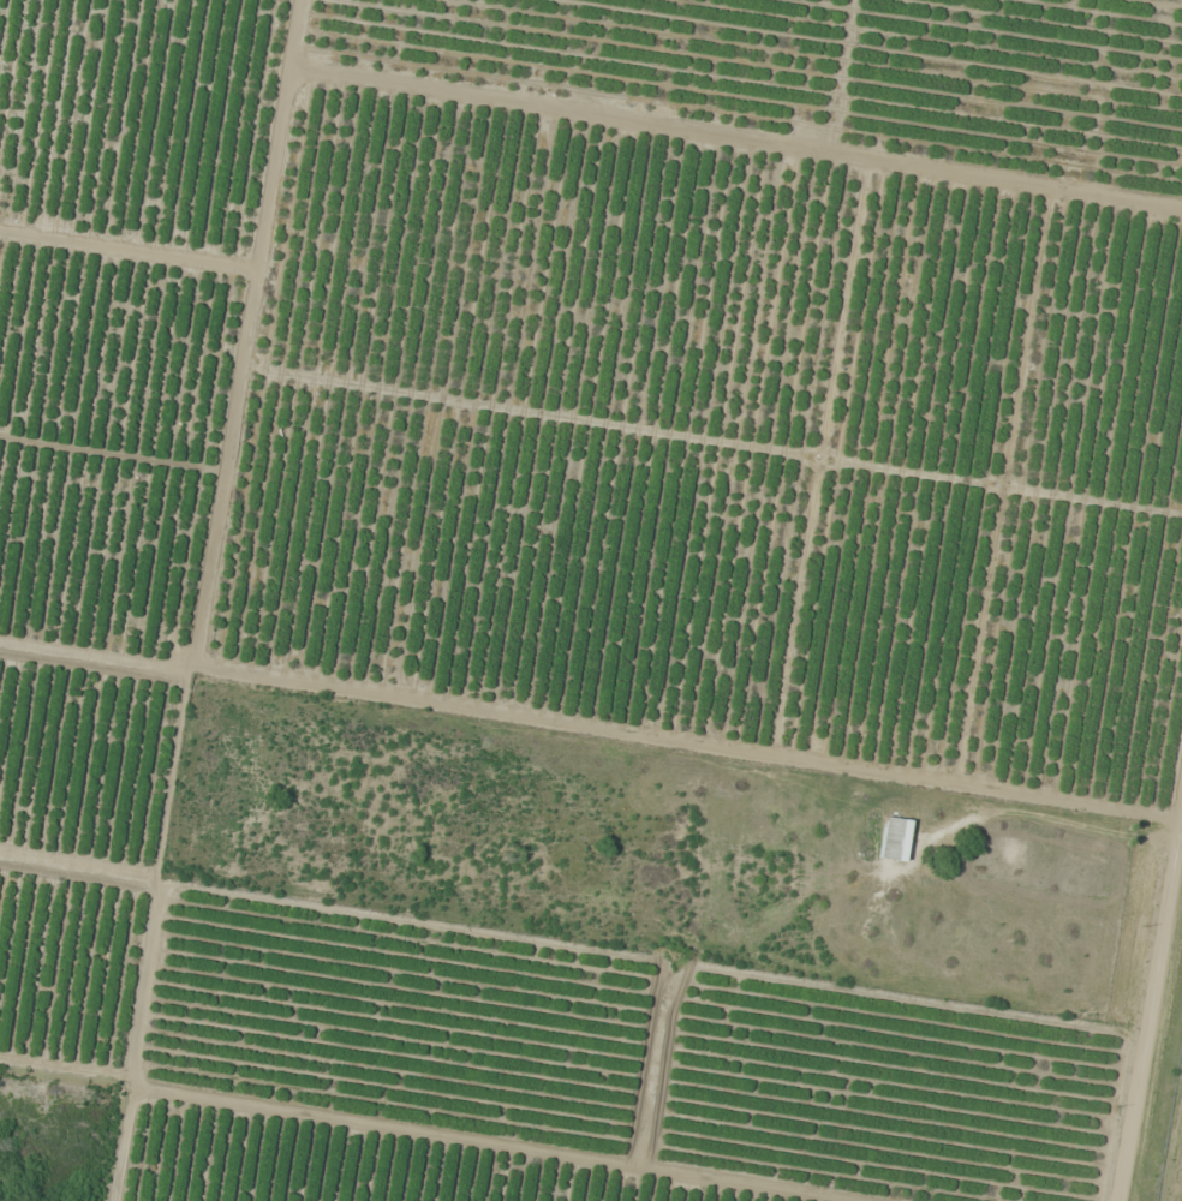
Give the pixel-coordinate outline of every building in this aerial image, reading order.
[(910,820),(882,816),(876,858),(904,862),(910,820)] [(1024,832),(1006,829),(1004,843),(1010,844),(1007,864),(1020,866),(1024,832)]
